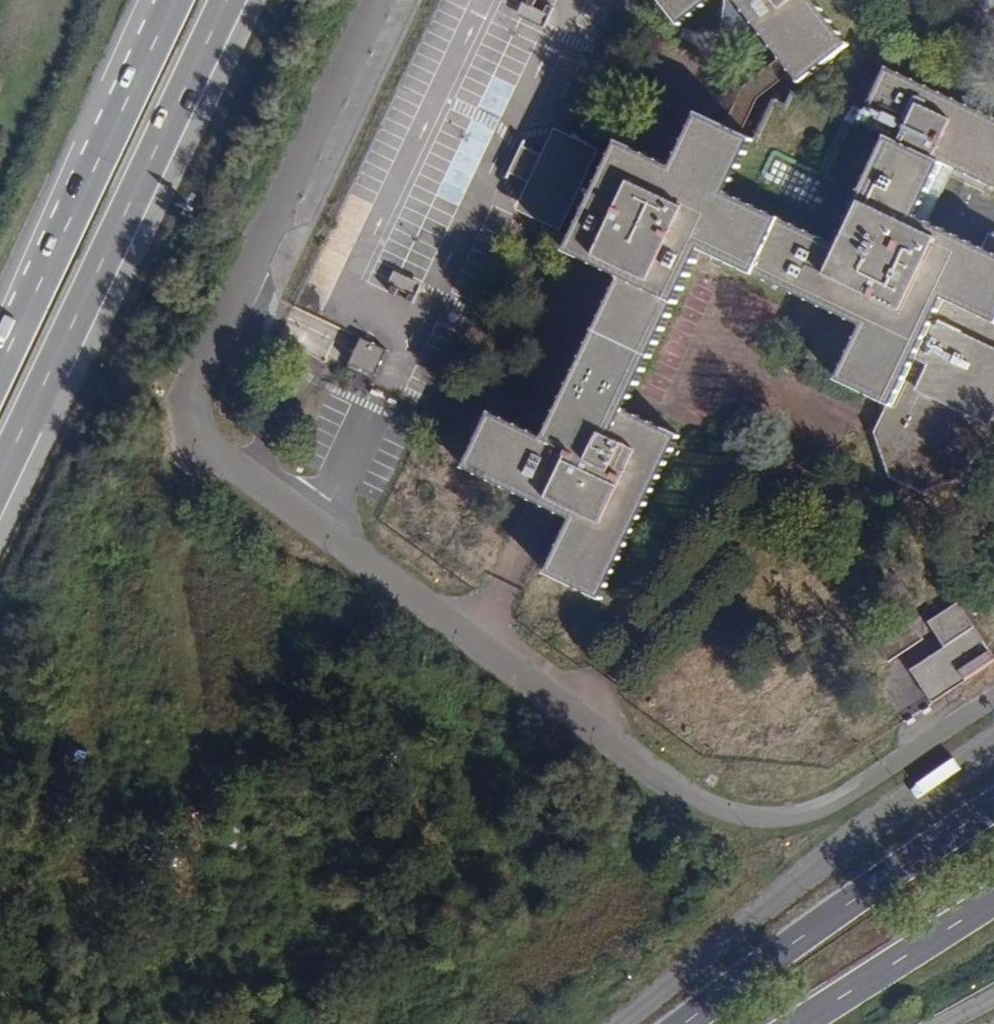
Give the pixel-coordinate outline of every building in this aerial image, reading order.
[(742,90),(724,127),(698,114),(672,169),(618,144),(598,185),(580,176),(590,156),(559,140),(549,161),(521,147),(509,174),(536,188),(525,208),(558,223),(567,203),(585,211),(565,252),(619,277),(541,441),(488,414),(461,471),(527,503),(555,517),(569,524),(543,577),(599,604),(679,438),(623,410),(700,249),(760,278),(861,326),(835,380),(892,407),(878,435),(891,476),(919,490),(960,473),(973,448),(993,440),(993,238),(989,236),(983,249),(916,218),(942,164),(993,189),(993,121),(887,69),(861,125),(791,92),(776,124),(764,119),(754,140),(739,133),(755,101),(791,74),(799,85),(849,44),(814,2),(816,0),(732,0),(780,61),(742,90)] [(525,7),(549,19),(553,10),(533,0),(528,0),(525,7)] [(682,27),(716,0),(659,0),(682,27)] [(545,28),(549,19),(525,7),(520,16),(545,28)] [(420,290),(397,279),(395,278),(391,287),(416,299),(420,290)] [(416,299),(391,287),(387,293),(413,305),(416,299)] [(388,354),(359,340),(343,372),(372,386),(388,354)] [(931,705),(993,664),(971,629),(908,672),(931,705)]
